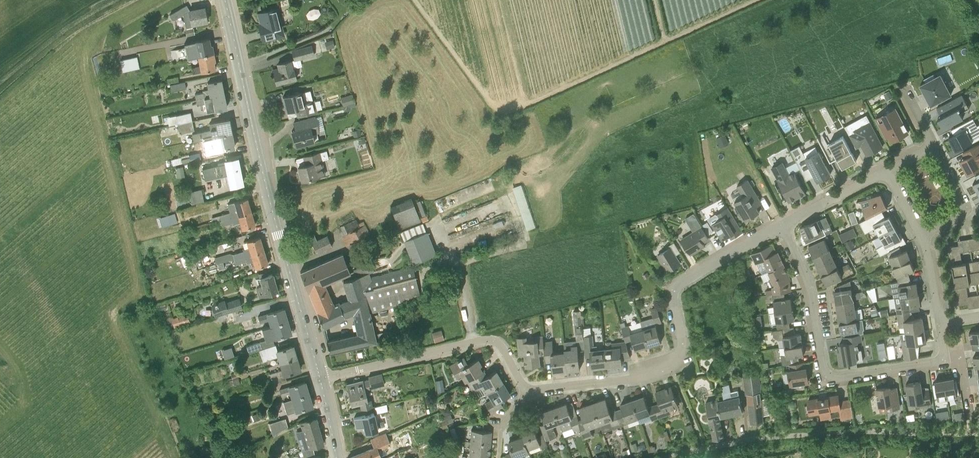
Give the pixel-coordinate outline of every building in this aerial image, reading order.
[(190,11),(186,5),(169,15),(172,19),(174,20),(183,15),(186,29),(185,29),(187,35),(194,34),(192,24),(207,21),(204,7),(190,11)] [(283,35),(276,8),(258,12),(258,13),(261,12),(264,23),(258,24),(262,40),(283,35)] [(187,58),(199,56),(213,53),(212,45),(210,46),(209,38),(187,43),(184,44),(185,45),(188,57),(187,57),(187,58)] [(334,47),(332,39),(324,41),(326,49),(334,47)] [(295,60),(300,59),(314,55),(311,46),(292,51),(295,60)] [(193,73),(215,68),(213,61),(215,61),(213,53),(199,56),(201,66),(192,68),(193,73)] [(120,60),(122,72),(129,71),(140,68),(137,56),(120,60)] [(296,79),(293,69),(291,61),(290,61),(277,64),(278,68),(272,69),(276,84),(296,79)] [(926,82),(920,85),(931,105),(951,94),(940,74),(935,77),(933,74),(925,79),(926,82)] [(170,85),(179,83),(178,77),(167,79),(168,85),(170,84),(170,85)] [(222,87),(220,81),(221,80),(208,83),(209,89),(202,90),(203,92),(195,94),(196,99),(224,93),(222,87)] [(171,91),(186,88),(184,82),(179,83),(170,85),(171,91)] [(301,92),(283,97),(286,111),(296,109),(298,116),(317,111),(314,101),(313,101),(310,91),(302,93),(301,92)] [(893,97),(889,91),(884,94),(887,100),(893,97)] [(225,100),(224,93),(196,99),(197,105),(205,103),(206,106),(212,105),(213,110),(227,107),(226,107),(224,100),(225,100)] [(352,94),(340,97),(343,107),(355,103),(352,94)] [(960,106),(967,102),(963,94),(937,107),(942,116),(938,117),(943,128),(964,117),(959,109),(961,108),(960,106)] [(896,108),(876,118),(886,138),(889,136),(891,141),(898,138),(898,136),(901,134),(902,136),(909,132),(896,108)] [(795,115),(799,122),(807,117),(804,111),(795,115)] [(177,123),(192,120),(190,112),(176,115),(177,123)] [(292,131),(295,146),(314,141),(312,133),(319,132),(315,117),(294,123),(295,130),(292,131)] [(970,137),(978,133),(978,129),(973,118),(951,129),(954,135),(949,138),(956,151),(973,142),(970,137)] [(230,126),(228,120),(229,120),(229,119),(209,123),(210,130),(192,133),(194,141),(204,139),(232,133),(230,126)] [(180,133),(194,130),(192,120),(177,123),(180,133)] [(883,146),(870,122),(860,127),(857,121),(845,127),(856,148),(861,145),(862,147),(863,147),(863,145),(867,146),(866,148),(869,154),(883,146)] [(234,146),(232,140),(233,139),(232,133),(204,139),(205,144),(213,143),(214,144),(220,143),(222,150),(234,147),(234,146)] [(730,144),(726,134),(717,138),(721,148),(730,144)] [(857,160),(843,135),(828,144),(823,135),(817,138),(835,172),(836,171),(831,162),(838,158),(843,168),(857,160)] [(963,152),(966,158),(963,159),(961,160),(968,174),(978,168),(978,144),(963,152)] [(813,173),(817,181),(831,174),(819,151),(806,158),(800,145),(791,150),(802,171),(802,169),(807,167),(811,174),(813,173)] [(302,181),(326,174),(320,152),(303,156),(306,165),(298,167),(302,181)] [(242,183),(237,158),(218,163),(218,164),(202,168),(205,179),(229,174),(231,186),(242,183)] [(789,174),(782,162),(772,167),(779,180),(778,180),(789,201),(805,193),(794,171),(789,174)] [(184,176),(182,166),(175,167),(176,178),(184,176)] [(924,197),(939,203),(945,189),(934,184),(936,178),(924,172),(918,188),(927,191),(924,197)] [(754,202),(760,199),(748,179),(738,185),(744,195),(735,201),(738,205),(735,207),(741,216),(743,215),(746,220),(751,217),(751,218),(755,218),(756,215),(755,214),(760,212),(754,202)] [(521,185),(515,186),(529,229),(535,227),(521,185)] [(190,189),(192,202),(205,199),(203,187),(190,189)] [(882,210),(885,208),(888,207),(885,202),(881,193),(861,200),(867,218),(882,210)] [(180,206),(190,203),(188,197),(178,200),(180,206)] [(212,223),(221,220),(251,211),(247,198),(227,203),(230,212),(211,218),(212,223)] [(411,198),(391,206),(395,219),(391,221),(395,229),(399,228),(420,220),(411,198)] [(427,214),(421,200),(416,201),(422,216),(427,214)] [(709,218),(722,240),(732,234),(734,237),(743,232),(728,207),(709,218)] [(844,216),(841,207),(828,211),(830,220),(844,216)] [(879,236),(896,227),(890,215),(886,217),(882,210),(867,218),(859,222),(865,232),(874,227),(879,236)] [(255,225),(251,211),(221,220),(223,225),(233,222),(234,224),(239,222),(241,228),(255,225)] [(177,222),(174,213),(159,218),(162,227),(177,222)] [(358,223),(357,220),(339,228),(346,245),(350,243),(353,250),(373,241),(365,224),(363,221),(358,223)] [(820,228),(817,220),(800,227),(805,237),(803,238),(806,244),(826,234),(823,227),(820,228)] [(436,253),(427,231),(426,232),(423,224),(401,232),(413,263),(426,258),(426,257),(436,253)] [(710,226),(705,229),(708,235),(714,232),(710,226)] [(690,254),(705,245),(703,242),(709,238),(702,227),(682,239),(690,254)] [(900,246),(906,243),(900,232),(899,233),(896,227),(879,236),(884,244),(876,248),(880,256),(889,251),(900,246)] [(839,234),(843,242),(857,236),(854,228),(839,234)] [(243,251),(233,254),(234,259),(264,250),(260,236),(246,241),(248,248),(243,249),(243,251)] [(317,240),(312,243),(313,245),(316,253),(332,246),(327,236),(317,240)] [(977,240),(976,237),(969,238),(971,250),(978,249),(978,240),(977,240)] [(974,272),(973,261),(962,263),(960,252),(971,250),(969,238),(962,239),(962,243),(958,243),(959,245),(949,246),(954,275),(974,272)] [(825,239),(809,246),(813,255),(829,248),(825,239)] [(855,246),(851,239),(844,242),(848,249),(855,246)] [(658,254),(668,271),(680,263),(675,255),(680,252),(674,242),(669,245),(670,247),(658,254)] [(214,246),(216,252),(224,250),(222,244),(214,246)] [(764,260),(769,271),(784,264),(778,251),(773,254),(769,246),(751,254),(756,263),(764,260)] [(902,251),(900,246),(889,251),(890,255),(890,256),(893,266),(911,260),(907,250),(902,251)] [(829,248),(813,255),(817,265),(833,258),(829,248)] [(264,250),(234,259),(236,264),(246,261),(247,263),(252,261),(254,268),(268,263),(264,250)] [(231,260),(229,253),(215,257),(216,264),(218,263),(223,262),(231,260)] [(300,271),(308,290),(325,284),(350,274),(342,254),(300,271)] [(833,258),(817,265),(822,275),(838,268),(833,258)] [(898,281),(910,278),(908,272),(914,270),(911,260),(893,266),(898,281)] [(370,278),(368,273),(374,271),(371,264),(353,270),(355,277),(343,281),(348,300),(333,304),(325,284),(308,290),(314,304),(317,312),(323,327),(323,328),(345,318),(344,317),(352,314),(352,315),(369,311),(369,312),(421,299),(413,267),(370,278)] [(766,295),(772,294),(784,292),(788,292),(786,280),(790,278),(784,264),(769,271),(772,278),(769,279),(772,287),(773,289),(766,290),(766,295)] [(842,277),(838,268),(822,275),(826,285),(842,277)] [(978,294),(967,296),(965,285),(976,283),(974,272),(954,275),(958,304),(968,303),(968,304),(972,304),(973,307),(978,306),(978,301),(978,294)] [(278,291),(273,274),(256,279),(258,286),(256,287),(259,296),(278,291)] [(900,296),(918,293),(917,282),(911,283),(910,278),(898,281),(899,285),(898,286),(900,296)] [(836,291),(834,291),(836,302),(853,299),(860,298),(859,292),(852,293),(852,288),(850,280),(836,287),(836,291)] [(769,312),(775,311),(775,312),(793,309),(791,298),(785,299),(784,292),(772,294),(774,307),(768,308),(769,312)] [(918,293),(900,296),(901,302),(896,304),(896,308),(897,314),(910,311),(909,306),(920,304),(918,293)] [(239,299),(219,305),(222,313),(242,307),(239,299)] [(853,299),(836,302),(838,312),(855,309),(853,299)] [(662,321),(658,308),(651,310),(653,316),(639,320),(640,323),(642,322),(648,345),(661,342),(656,323),(662,321)] [(271,326),(287,321),(285,313),(284,313),(283,309),(258,315),(260,321),(269,318),(271,326)] [(777,323),(777,325),(778,329),(790,327),(789,320),(794,319),(793,309),(775,312),(775,311),(769,312),(771,323),(777,323)] [(855,309),(838,312),(840,323),(857,320),(855,309)] [(369,313),(369,312),(369,311),(352,315),(357,333),(358,333),(358,334),(359,334),(360,341),(361,346),(367,345),(376,343),(369,313)] [(906,333),(925,329),(923,317),(911,319),(910,311),(897,314),(899,327),(905,326),(906,333)] [(174,327),(187,324),(184,315),(172,319),(174,327)] [(577,340),(583,339),(584,339),(583,329),(582,315),(574,316),(577,340)] [(857,320),(840,323),(841,333),(858,330),(857,320)] [(287,321),(271,326),(273,333),(263,335),(265,341),(290,333),(289,329),(287,321)] [(636,349),(648,345),(642,322),(640,323),(622,328),(626,341),(632,339),(636,349)] [(778,340),(784,339),(785,346),(802,344),(801,333),(795,334),(794,327),(790,327),(778,329),(773,330),(773,336),(778,340)] [(584,339),(583,339),(585,355),(591,354),(593,367),(607,366),(605,348),(598,349),(597,346),(593,346),(592,334),(588,335),(587,329),(583,329),(584,339)] [(901,340),(904,353),(905,359),(917,357),(916,351),(918,351),(919,343),(927,342),(925,330),(925,329),(906,333),(907,339),(901,340)] [(443,339),(441,330),(432,332),(434,342),(443,339)] [(969,332),(971,343),(973,342),(973,343),(978,342),(978,341),(978,330),(969,332)] [(329,352),(361,346),(360,341),(359,334),(358,334),(358,333),(357,333),(326,340),(329,352)] [(841,350),(839,350),(838,350),(838,351),(840,364),(863,360),(861,350),(859,350),(857,341),(862,341),(861,334),(844,337),(845,343),(840,344),(841,350)] [(538,341),(527,342),(527,337),(517,338),(518,345),(519,345),(520,355),(525,354),(526,366),(540,365),(540,359),(539,354),(545,353),(544,342),(543,340),(543,335),(537,336),(538,341)] [(247,351),(262,347),(261,341),(245,346),(247,351)] [(553,341),(544,342),(545,353),(546,358),(552,357),(553,371),(567,370),(565,350),(564,350),(564,352),(554,353),(553,341)] [(605,348),(607,366),(617,364),(616,362),(622,361),(622,358),(631,357),(626,342),(610,344),(611,348),(605,348)] [(277,350),(275,344),(259,349),(263,361),(278,356),(280,363),(296,358),(294,350),(293,350),(292,346),(277,350)] [(783,365),(790,364),(800,362),(799,355),(804,354),(802,344),(785,346),(786,354),(781,355),(783,365)] [(565,350),(567,370),(580,368),(578,345),(572,346),(572,349),(565,350)] [(222,350),(225,359),(234,356),(232,347),(222,350)] [(477,358),(476,359),(475,359),(468,364),(464,357),(449,365),(455,374),(459,371),(465,382),(480,373),(484,371),(477,359),(477,358)] [(280,363),(282,370),(269,373),(273,385),(287,381),(285,375),(300,370),(298,366),(299,365),(296,358),(280,363)] [(805,361),(800,362),(790,364),(791,370),(788,370),(791,384),(792,384),(792,386),(800,385),(800,383),(808,381),(806,367),(805,361)] [(232,378),(246,373),(245,368),(231,373),(232,378)] [(481,388),(484,393),(503,382),(495,370),(483,378),(480,373),(465,382),(473,393),(481,388)] [(764,421),(763,415),(769,414),(767,398),(761,399),(760,392),(761,392),(759,371),(743,373),(745,394),(748,394),(751,423),(764,421)] [(384,385),(382,374),(368,377),(369,379),(371,388),(384,385)] [(238,376),(232,378),(227,379),(229,386),(234,384),(240,383),(238,376)] [(954,378),(944,379),(947,398),(957,397),(957,394),(959,394),(957,380),(954,380),(954,378)] [(947,398),(944,379),(935,381),(935,383),(933,384),(935,398),(938,397),(938,400),(947,398)] [(370,400),(367,401),(363,380),(346,384),(351,405),(361,402),(363,408),(361,409),(372,407),(370,400)] [(729,384),(726,384),(725,380),(722,381),(723,390),(722,391),(724,400),(718,402),(721,416),(743,411),(738,390),(731,392),(729,384)] [(917,406),(932,404),(929,388),(922,389),(921,381),(906,384),(909,403),(917,402),(917,406)] [(291,393),(293,399),(308,394),(306,386),(304,382),(279,388),(281,393),(282,396),(291,393)] [(510,394),(503,382),(484,393),(485,394),(487,392),(493,401),(486,405),(491,413),(503,406),(499,400),(510,394)] [(265,395),(276,392),(274,386),(263,390),(265,395)] [(654,405),(658,417),(669,414),(667,409),(678,405),(672,386),(656,392),(660,403),(654,405)] [(890,386),(885,387),(876,388),(879,406),(891,404),(892,409),(900,407),(896,387),(890,388),(890,386)] [(286,413),(312,406),(310,402),(311,401),(308,394),(293,399),(294,405),(285,407),(286,413)] [(831,417),(830,409),(839,407),(841,418),(853,416),(851,400),(839,402),(837,395),(827,396),(827,398),(819,399),(819,398),(808,400),(810,412),(819,411),(821,418),(831,417)] [(652,419),(658,417),(654,405),(649,407),(645,396),(632,400),(639,418),(650,414),(652,419)] [(621,426),(616,410),(615,407),(610,409),(606,398),(593,402),(600,423),(610,419),(612,425),(612,424),(613,429),(621,426)] [(622,408),(616,410),(621,426),(622,426),(628,424),(628,422),(639,418),(632,400),(621,404),(622,408)] [(718,400),(706,403),(714,439),(724,437),(719,416),(721,416),(718,402),(718,400)] [(590,427),(600,423),(593,402),(580,407),(584,418),(579,420),(581,427),(585,439),(593,436),(592,432),(590,427)] [(567,403),(554,407),(560,422),(559,422),(563,431),(574,427),(574,430),(581,427),(579,420),(578,415),(572,417),(567,403)] [(387,404),(374,407),(376,414),(388,411),(387,404)] [(552,424),(559,422),(560,422),(554,407),(542,412),(546,423),(540,425),(543,433),(546,440),(557,436),(552,424)] [(258,413),(252,415),(254,421),(260,419),(258,413)] [(364,425),(366,433),(376,431),(372,414),(354,418),(356,427),(364,425)] [(449,414),(444,416),(446,420),(447,424),(452,422),(449,414)] [(304,457),(305,456),(315,454),(313,447),(323,444),(316,418),(302,422),(306,435),(300,437),(298,437),(304,457)] [(546,440),(543,433),(538,435),(534,426),(534,425),(522,429),(524,436),(530,453),(543,449),(542,448),(548,446),(546,440)] [(490,443),(491,431),(471,430),(470,441),(490,443)] [(385,454),(384,450),(391,446),(386,434),(372,440),(375,447),(349,457),(375,457),(385,454)] [(507,454),(508,457),(532,457),(530,453),(524,436),(509,441),(513,452),(507,454)] [(490,443),(470,441),(470,453),(489,454),(490,443)] [(638,449),(636,443),(630,445),(632,451),(638,449)]
